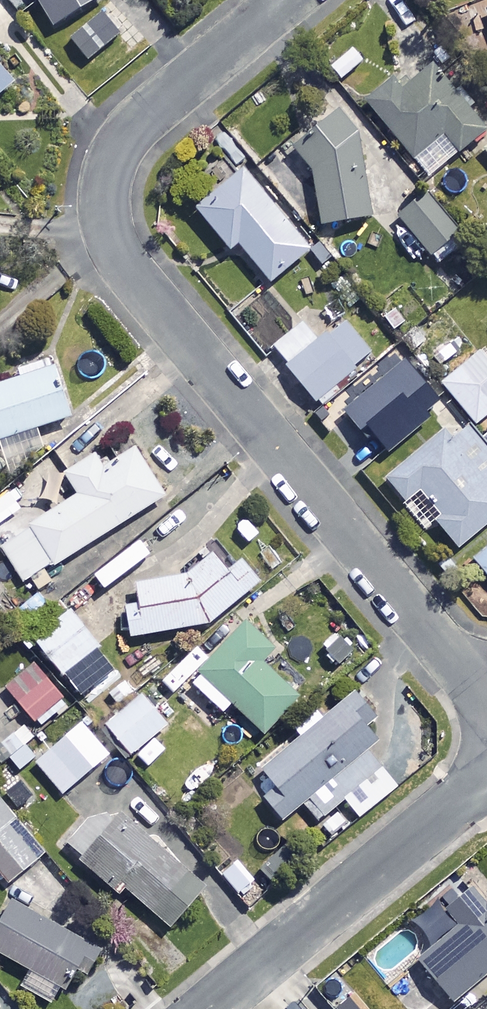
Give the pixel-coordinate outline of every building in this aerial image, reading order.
[(56,28),(104,0),(39,0),(56,28)] [(124,36),(106,13),(72,39),(91,63),(124,36)] [(343,85),(364,66),(353,53),(331,71),(343,85)] [(16,88),(0,68),(0,100),(16,88)] [(435,69),(406,94),(395,82),(369,104),(416,161),(447,136),(462,155),(486,134),(486,132),(435,69)] [(359,136),(342,115),(301,148),(315,174),(324,228),(371,220),(359,136)] [(312,254),(248,173),(199,211),(233,253),(242,246),(272,285),(312,254)] [(468,244),(430,198),(403,220),(441,266),(468,244)] [(428,313),(405,285),(376,307),(399,336),(428,313)] [(375,356),(346,321),(290,368),(319,403),(375,356)] [(483,353),(444,385),(477,425),(486,418),(486,357),(483,353)] [(442,404),(398,356),(380,373),(387,381),(348,416),(386,456),(442,404)] [(58,369),(0,388),(0,443),(74,418),(58,369)] [(449,432),(386,481),(426,533),(439,523),(460,549),(486,528),(486,481),(449,432)] [(166,498),(136,451),(107,470),(98,456),(68,475),(82,497),(3,548),(28,586),(166,498)] [(474,561),(486,576),(486,550),(474,561)] [(260,586),(244,563),(230,573),(217,554),(184,576),(140,585),(144,606),(129,608),(135,639),(212,625),(260,586)] [(102,648),(74,613),(37,642),(66,678),(102,648)] [(278,648),(250,622),(192,681),(226,714),(235,705),(266,735),(302,698),(265,662),(278,648)] [(65,699),(37,665),(9,689),(37,722),(65,699)] [(392,731),(359,692),(326,720),(317,710),(296,728),(304,736),(264,770),(279,788),(266,798),(287,823),(306,808),(319,824),(383,769),(368,751),(392,731)] [(171,726),(144,695),(108,726),(135,757),(171,726)] [(111,757),(85,725),(39,763),(64,795),(111,757)] [(15,758),(36,741),(25,728),(4,745),(15,758)] [(0,798),(0,870),(11,884),(47,855),(0,798)] [(207,891),(123,816),(109,831),(94,817),(67,847),(122,896),(128,889),(173,929),(207,891)] [(473,888),(451,907),(445,899),(416,924),(437,949),(421,962),(456,1003),(486,977),(486,892),(473,888)] [(15,903),(0,928),(0,952),(34,972),(24,988),(58,1008),(93,950),(15,903)]
